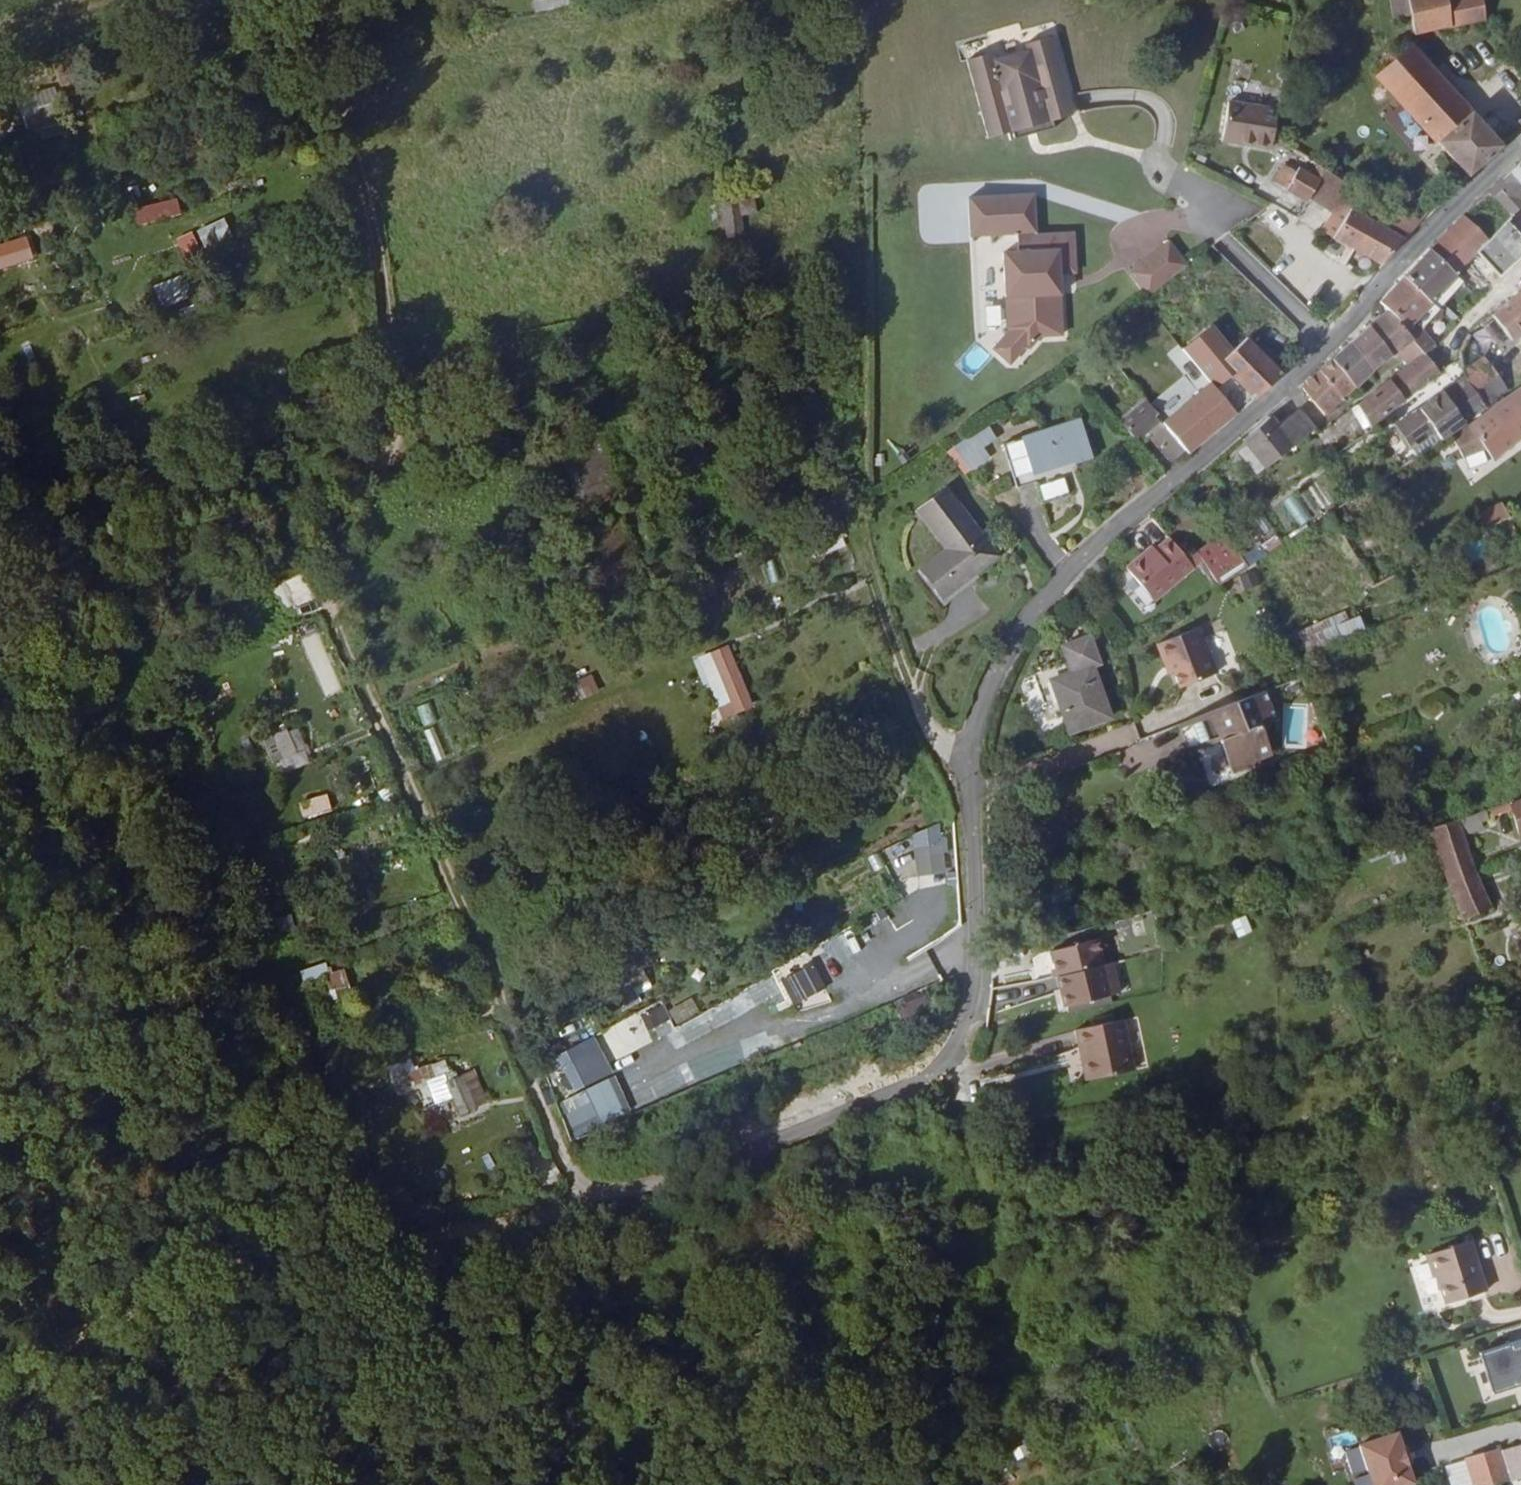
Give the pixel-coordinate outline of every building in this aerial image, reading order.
[(536,10),(569,5),(568,0),(535,0),(536,10)] [(1409,22),(1402,0),(1400,0),(1384,6),(1393,28),(1409,22)] [(1457,27),(1448,2),(1447,0),(1402,0),(1409,22),(1417,42),(1457,27)] [(1457,27),(1484,16),(1481,0),(1455,0),(1448,2),(1457,27)] [(990,52),(964,58),(986,137),(1005,133),(1006,140),(1026,135),(1024,128),(1032,126),(1034,133),(1052,128),(1050,121),(1070,116),(1049,37),(1023,44),(1025,51),(992,59),(990,52)] [(1470,188),(1505,159),(1415,58),(1404,67),(1400,62),(1382,78),(1386,82),(1380,88),(1470,188)] [(50,122),(70,116),(69,112),(49,118),(50,122)] [(1270,150),(1276,122),(1227,112),(1225,119),(1214,117),(1209,138),(1220,141),(1219,149),(1267,161),(1270,150)] [(76,138),(70,116),(50,122),(51,126),(38,129),(42,147),(76,138)] [(35,121),(37,126),(50,122),(49,118),(35,121)] [(1324,180),(1305,170),(1295,188),(1285,182),(1275,200),(1302,216),(1309,206),(1324,180)] [(1498,190),(1520,216),(1520,215),(1520,170),(1498,190)] [(1345,192),(1324,180),(1309,206),(1326,218),(1336,202),(1339,203),(1345,192)] [(1040,340),(1062,338),(1058,274),(1068,273),(1065,233),(1035,235),(1032,195),(968,199),(970,237),(1021,234),(1023,252),(1006,253),(1011,331),(1014,334),(1001,344),(1001,349),(1007,357),(1012,357),(1025,347),(1028,350),(1040,340)] [(179,198),(135,206),(138,223),(182,216),(179,198)] [(1358,263),(1376,232),(1353,220),(1358,213),(1339,203),(1336,202),(1326,218),(1333,222),(1322,243),(1335,250),(1358,263)] [(1481,207),(1470,217),(1482,232),(1493,223),(1481,207)] [(739,228),(752,225),(749,210),(723,215),(729,251),(743,248),(742,239),(739,228)] [(1470,217),(1453,235),(1477,260),(1483,254),(1492,245),(1482,232),(1470,217)] [(1412,244),(1424,232),(1399,218),(1391,232),(1412,244)] [(190,246),(225,237),(221,224),(186,234),(190,246)] [(755,237),(752,225),(739,228),(742,239),(755,237)] [(1385,279),(1407,249),(1376,232),(1358,263),(1385,279)] [(240,251),(235,234),(205,242),(209,259),(240,251)] [(1453,235),(1438,253),(1460,275),(1477,260),(1453,235)] [(1146,294),(1190,265),(1173,238),(1129,267),(1146,294)] [(1483,254),(1504,275),(1520,260),(1520,240),(1509,251),(1498,238),(1492,245),(1483,254)] [(1438,253),(1412,282),(1432,303),(1458,278),(1460,275),(1438,253)] [(1418,316),(1426,326),(1442,311),(1439,308),(1464,284),(1458,278),(1432,303),(1418,316)] [(1421,346),(1430,356),(1443,345),(1426,326),(1418,316),(1432,303),(1412,282),(1389,308),(1401,322),(1421,346)] [(184,308),(179,289),(157,295),(163,314),(184,308)] [(1502,310),(1520,334),(1520,295),(1502,310)] [(1401,364),(1407,359),(1421,346),(1401,322),(1381,338),(1401,364)] [(1363,354),(1383,380),(1401,364),(1381,338),(1363,354)] [(1233,426),(1276,387),(1243,349),(1228,361),(1213,343),(1184,368),(1233,426)] [(1407,359),(1416,370),(1430,356),(1421,346),(1407,359)] [(1460,358),(1463,362),(1467,371),(1469,373),(1480,363),(1468,346),(1460,358)] [(1340,374),(1359,400),(1383,380),(1363,354),(1340,374)] [(1404,405),(1443,371),(1430,356),(1416,370),(1363,417),(1375,431),(1404,405)] [(1478,391),(1469,373),(1467,371),(1408,417),(1421,436),(1478,391)] [(1340,374),(1306,403),(1325,429),(1359,400),(1340,374)] [(1494,400),(1514,436),(1520,432),(1520,382),(1494,400)] [(1494,400),(1486,405),(1456,424),(1466,441),(1481,432),(1492,450),(1514,436),(1494,400)] [(1149,447),(1157,458),(1172,446),(1163,436),(1153,425),(1138,411),(1116,429),(1139,455),(1149,447)] [(1186,462),(1189,467),(1208,450),(1181,421),(1163,436),(1172,446),(1186,462)] [(986,446),(998,439),(990,424),(949,448),(964,474),(993,458),(986,446)] [(1273,431),(1249,451),(1255,459),(1271,481),(1318,444),(1302,424),(1280,440),(1273,431)] [(1006,459),(1017,503),(1036,498),(1034,488),(1075,477),(1075,480),(1092,475),(1083,438),(1006,459)] [(1171,475),(1186,462),(1172,446),(1157,458),(1171,475)] [(607,455),(569,464),(584,517),(622,508),(607,455)] [(1246,465),(1263,488),(1271,481),(1255,459),(1246,465)] [(1520,497),(1520,466),(1483,487),(1491,505),(1484,508),(1488,516),(1520,497)] [(973,565),(990,552),(943,493),(912,517),(944,555),(918,575),(941,604),(980,574),(973,565)] [(1484,532),(1488,538),(1511,526),(1506,514),(1484,526),(1486,531),(1484,532)] [(1477,535),(1481,542),(1488,538),(1484,532),(1477,535)] [(601,543),(610,581),(616,603),(645,596),(630,536),(601,543)] [(599,583),(610,581),(601,543),(588,546),(599,583)] [(1236,585),(1277,559),(1271,551),(1250,565),(1241,550),(1222,563),(1236,585)] [(997,560),(990,552),(973,565),(980,574),(997,560)] [(1137,581),(1151,601),(1196,568),(1197,568),(1186,553),(1174,562),(1159,573),(1155,569),(1137,581)] [(1170,558),(1155,569),(1159,573),(1174,562),(1170,558)] [(1196,568),(1151,601),(1166,620),(1210,586),(1196,568)] [(1301,632),(1309,652),(1367,628),(1358,608),(1301,632)] [(1171,673),(1175,683),(1183,701),(1217,686),(1199,642),(1159,659),(1165,675),(1171,673)] [(1062,744),(1105,730),(1086,678),(1095,674),(1086,648),(1053,659),(1063,686),(1044,692),(1062,744)] [(755,705),(735,659),(706,671),(726,718),(755,705)] [(1170,685),(1175,683),(1171,673),(1165,675),(1170,685)] [(594,675),(575,681),(581,698),(600,692),(594,675)] [(416,707),(423,726),(437,721),(430,702),(416,707)] [(1268,704),(1175,736),(1183,763),(1219,750),(1228,781),(1272,766),(1263,734),(1276,731),(1268,704)] [(424,732),(436,759),(446,755),(434,728),(424,732)] [(301,767),(294,746),(271,755),(280,775),(301,767)] [(308,813),(327,810),(325,796),(306,799),(308,813)] [(943,827),(913,829),(917,875),(946,872),(943,827)] [(1489,827),(1433,849),(1463,898),(1489,888),(1467,851),(1483,845),(1480,837),(1491,833),(1489,827)] [(1489,888),(1463,898),(1471,920),(1502,910),(1489,888)] [(1057,962),(1063,987),(1111,975),(1104,950),(1057,962)] [(813,961),(780,980),(797,1007),(829,987),(813,961)] [(304,984),(308,995),(328,988),(329,988),(325,976),(304,984)] [(619,985),(625,1006),(638,1002),(632,982),(619,985)] [(329,988),(328,988),(334,1003),(328,1005),(333,1019),(354,1012),(349,998),(346,998),(342,984),(329,988)] [(899,1046),(913,1040),(912,1037),(926,1032),(918,1011),(900,1019),(903,1025),(892,1030),(899,1046)] [(666,1042),(658,1021),(641,1028),(649,1048),(666,1042)] [(640,1052),(633,1031),(619,1037),(627,1057),(640,1052)] [(1137,1083),(1129,1032),(1081,1040),(1083,1058),(1088,1057),(1094,1090),(1137,1083)] [(575,1090),(614,1073),(598,1039),(559,1057),(575,1090)] [(915,1045),(913,1040),(899,1046),(901,1051),(915,1045)] [(1094,1090),(1088,1057),(1083,1058),(1088,1091),(1094,1090)] [(421,1085),(426,1098),(455,1087),(449,1073),(421,1085)] [(589,1131),(633,1111),(615,1074),(572,1094),(589,1131)] [(474,1085),(491,1114),(504,1107),(489,1078),(474,1085)] [(478,1121),(491,1114),(474,1085),(474,1084),(461,1092),(478,1121)] [(1453,1310),(1491,1297),(1473,1247),(1431,1262),(1439,1286),(1444,1284),(1453,1310)] [(1429,1266),(1414,1271),(1420,1289),(1436,1284),(1429,1266)] [(1481,1354),(1493,1394),(1520,1385),(1520,1341),(1481,1354)] [(1331,1451),(1355,1443),(1351,1431),(1327,1439),(1331,1451)] [(1401,1438),(1363,1450),(1374,1484),(1416,1484),(1411,1470),(1407,1457),(1401,1438)] [(1412,1455),(1407,1457),(1411,1470),(1416,1468),(1412,1455)] [(1485,1484),(1520,1484),(1512,1456),(1479,1466),(1485,1484)]
